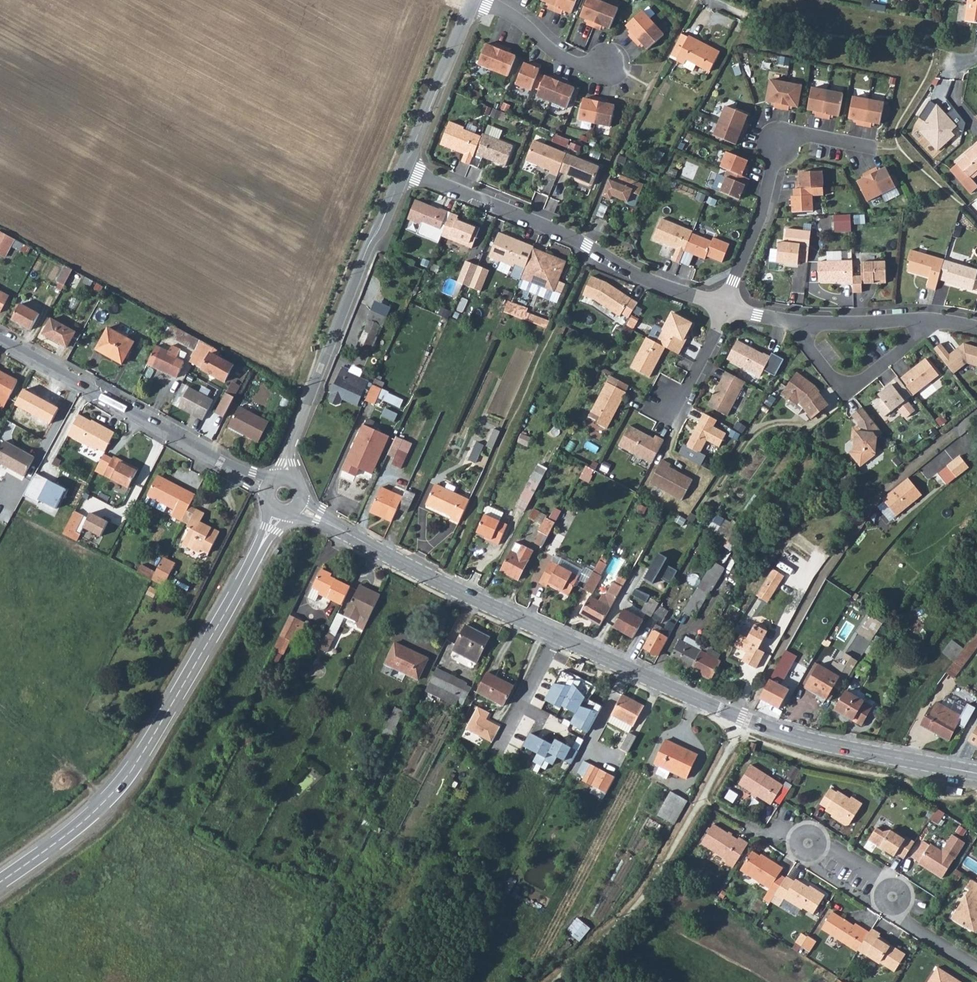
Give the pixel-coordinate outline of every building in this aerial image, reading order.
[(542,3),(550,7),(548,11),(555,14),(561,0),(544,0),(542,3)] [(578,0),(561,0),(555,14),(562,17),(564,13),(571,16),(578,0)] [(604,6),(589,0),(581,20),(588,23),(587,27),(594,30),(604,6)] [(965,15),(976,17),(976,0),(968,0),(965,15)] [(604,6),(594,30),(601,33),(602,29),(610,32),(619,12),(604,6)] [(629,38),(634,44),(654,26),(643,14),(626,29),(632,35),(629,38)] [(654,26),(634,44),(639,49),(642,46),(648,53),(664,38),(654,26)] [(683,31),(677,43),(672,51),(678,55),(687,60),(685,63),(694,68),(698,61),(711,67),(721,49),(690,33),(689,34),(683,31)] [(487,47),(479,67),(494,73),(504,49),(496,46),(495,50),(487,47)] [(508,79),(517,59),(509,56),(510,52),(504,49),(494,73),(508,79)] [(516,87),(531,93),(533,89),(539,76),(542,68),(534,65),(532,69),(525,66),(516,87)] [(533,89),(540,92),(546,79),(539,76),(533,89)] [(537,99),(552,105),(562,81),(555,78),(553,82),(546,79),(540,92),(537,99)] [(567,111),(575,91),(567,88),(569,84),(562,81),(552,105),(567,111)] [(781,112),(786,86),(770,83),(766,104),(773,106),(772,110),(781,112)] [(801,89),(786,86),(781,112),(789,114),(790,109),(797,111),(801,89)] [(821,121),(827,94),(811,91),(807,113),(815,115),(814,120),(821,121)] [(842,98),(827,94),(821,121),(829,123),(829,118),(838,120),(842,98)] [(595,126),(600,101),(593,99),(592,103),(584,101),(579,123),(595,126)] [(608,103),(600,101),(595,126),(610,130),(615,108),(607,107),(608,103)] [(868,104),(852,101),(848,122),(856,124),(855,128),(863,130),(868,104)] [(879,128),(883,107),(868,104),(863,130),(870,131),(871,127),(879,128)] [(747,118),(725,109),(719,124),(745,134),(748,128),(744,126),(747,118)] [(462,164),(471,167),(482,140),(464,133),(465,131),(450,124),(441,147),(466,157),(462,164)] [(719,124),(713,138),(735,147),(738,139),(742,141),(745,134),(719,124)] [(482,140),(471,167),(478,171),(483,159),(506,169),(514,148),(484,136),(482,140)] [(534,143),(526,163),(550,174),(549,176),(557,179),(559,174),(567,156),(534,143)] [(972,153),(973,154),(956,169),(970,186),(976,179),(975,177),(976,175),(976,148),(972,153)] [(726,155),(720,170),(727,173),(745,180),(748,173),(744,171),(747,163),(726,155)] [(567,156),(559,174),(581,183),(583,187),(589,189),(592,188),(599,170),(567,156)] [(875,171),(868,174),(880,197),(894,190),(885,171),(877,174),(875,171)] [(717,177),(711,191),(738,203),(744,188),(746,189),(749,182),(745,180),(727,173),(724,180),(717,177)] [(794,184),(795,192),(808,191),(822,190),(821,174),(798,175),(799,184),(794,184)] [(856,185),(865,204),(880,197),(868,174),(862,177),(863,181),(856,185)] [(607,182),(601,199),(610,202),(615,199),(623,203),(625,205),(632,208),(634,207),(642,185),(619,177),(616,185),(607,182)] [(792,215),(812,214),(811,198),(809,198),(808,191),(795,192),(793,192),(793,199),(791,199),(792,215)] [(443,227),(448,214),(443,212),(443,213),(418,203),(410,222),(424,227),(420,237),(439,245),(441,238),(446,228),(443,227)] [(594,218),(601,221),(605,208),(599,206),(594,218)] [(835,213),(834,231),(852,231),(853,213),(835,213)] [(459,218),(451,215),(446,228),(441,238),(472,251),(480,231),(458,221),(459,218)] [(671,263),(679,266),(679,265),(691,236),(692,234),(661,221),(652,242),(676,251),(671,263)] [(0,247),(0,254),(6,257),(15,239),(7,235),(0,247)] [(533,252),(534,249),(499,235),(489,259),(524,274),(533,252)] [(691,236),(679,265),(688,269),(693,257),(704,262),(706,259),(721,265),(729,247),(712,241),(711,244),(691,236)] [(806,262),(808,245),(778,242),(776,262),(797,265),(798,258),(799,258),(798,261),(806,262)] [(524,274),(521,281),(553,294),(565,265),(533,252),(524,274)] [(925,291),(934,293),(937,282),(943,263),(909,253),(906,264),(909,264),(906,274),(928,281),(925,291)] [(479,264),(466,259),(458,280),(470,286),(479,264)] [(970,294),(976,274),(943,263),(937,282),(944,284),(944,286),(970,294)] [(491,269),(479,264),(470,286),(482,290),(491,269)] [(843,286),(851,286),(851,279),(851,264),(816,264),(817,285),(843,285),(843,286)] [(851,286),(851,296),(860,295),(860,287),(884,286),(884,265),(859,265),(860,279),(851,279),(851,286)] [(73,270),(65,266),(57,281),(65,285),(73,270)] [(621,316),(628,321),(631,316),(637,306),(630,301),(629,303),(618,295),(619,294),(605,285),(591,279),(583,298),(594,303),(619,319),(621,316)] [(9,296),(0,291),(0,313),(9,296)] [(47,301),(52,303),(56,293),(51,291),(47,301)] [(21,304),(12,320),(31,330),(40,314),(21,304)] [(391,315),(373,307),(369,316),(372,318),(361,341),(373,346),(384,323),(387,324),(391,315)] [(653,327),(646,341),(664,350),(677,357),(684,344),(682,343),(691,327),(671,316),(662,332),(653,327)] [(52,319),(43,334),(67,347),(76,332),(52,319)] [(167,322),(162,332),(195,350),(200,340),(167,322)] [(97,349),(105,354),(106,352),(123,362),(134,342),(108,328),(97,349)] [(738,339),(728,358),(761,376),(765,368),(776,374),(785,358),(773,352),(771,356),(764,352),(763,354),(755,350),(756,349),(738,339)] [(202,370),(225,382),(234,366),(217,357),(220,351),(200,340),(195,350),(190,362),(195,365),(197,361),(205,365),(202,370)] [(648,380),(664,350),(646,341),(645,340),(629,370),(648,380)] [(935,348),(955,373),(968,362),(976,365),(976,346),(965,342),(950,354),(942,342),(935,348)] [(147,364),(177,378),(184,362),(183,362),(187,353),(181,350),(172,345),(169,352),(156,346),(147,364)] [(923,361),(897,382),(909,398),(910,399),(937,378),(923,361)] [(330,398),(332,402),(337,404),(341,403),(343,397),(359,404),(363,395),(368,397),(374,383),(369,381),(369,380),(361,376),(351,372),(352,370),(344,367),(332,393),(333,393),(330,398)] [(362,375),(363,370),(355,367),(353,368),(352,370),(351,372),(361,376),(362,375)] [(8,399),(18,381),(0,371),(0,395),(8,399)] [(746,381),(728,371),(714,397),(713,396),(708,405),(727,415),(746,381)] [(801,401),(813,416),(829,404),(822,395),(820,396),(816,392),(819,389),(816,385),(798,372),(783,392),(791,398),(793,395),(801,401)] [(609,378),(587,419),(594,423),(595,427),(605,432),(624,396),(624,395),(628,388),(609,378)] [(897,382),(896,381),(888,387),(889,388),(876,398),(881,403),(874,409),(882,420),(898,407),(907,417),(916,409),(910,399),(909,398),(897,382)] [(204,421),(215,399),(184,382),(174,403),(204,421)] [(374,383),(368,397),(367,400),(376,404),(383,387),(374,383)] [(49,423),(57,408),(24,390),(16,405),(49,423)] [(401,406),(404,399),(388,391),(385,398),(401,406)] [(215,413),(224,418),(235,397),(226,393),(215,413)] [(884,432),(863,406),(853,414),(861,424),(860,428),(858,427),(854,448),(849,451),(860,465),(875,453),(878,437),(884,432)] [(239,407),(228,429),(244,437),(245,435),(259,442),(269,422),(239,407)] [(399,413),(387,407),(384,415),(396,421),(399,413)] [(105,452),(115,433),(100,425),(99,427),(91,423),(92,422),(79,415),(68,435),(96,451),(98,448),(105,452)] [(702,416),(699,423),(712,430),(716,423),(702,416)] [(716,425),(726,431),(729,425),(719,420),(716,425)] [(366,422),(346,468),(361,475),(366,466),(374,470),(391,433),(366,422)] [(712,430),(699,423),(685,449),(698,456),(705,443),(718,450),(725,437),(712,430)] [(495,427),(487,445),(494,447),(501,430),(495,427)] [(617,449),(650,467),(662,444),(653,439),(652,442),(627,429),(617,449)] [(470,459),(477,462),(485,443),(477,440),(470,459)] [(0,450),(0,463),(25,476),(35,458),(5,441),(0,450)] [(393,463),(391,469),(400,473),(407,457),(398,454),(402,445),(395,441),(387,460),(393,463)] [(104,454),(95,471),(129,488),(138,469),(129,465),(128,466),(120,463),(121,461),(114,457),(113,459),(104,454)] [(960,455),(947,465),(956,477),(969,467),(960,455)] [(61,460),(56,457),(52,465),(57,468),(61,460)] [(669,468),(660,463),(648,487),(680,504),(691,484),(668,471),(669,468)] [(49,481),(36,473),(23,496),(38,503),(40,501),(56,509),(62,497),(64,499),(68,490),(55,483),(53,487),(48,484),(49,481)] [(169,483),(157,477),(148,495),(175,509),(172,516),(182,521),(189,507),(195,495),(169,482),(169,483)] [(906,480),(881,501),(895,519),(921,498),(906,480)] [(447,521),(456,525),(466,503),(450,496),(452,491),(444,487),(442,493),(432,488),(423,507),(448,519),(447,521)] [(513,508),(522,513),(532,494),(524,490),(513,508)] [(369,516),(391,526),(396,513),(401,501),(380,492),(369,516)] [(401,501),(396,513),(405,517),(414,498),(404,494),(401,501)] [(191,529),(183,544),(199,552),(201,549),(209,553),(220,533),(200,523),(204,514),(189,507),(182,521),(189,525),(187,527),(191,529)] [(485,508),(481,515),(497,523),(500,516),(485,508)] [(75,511),(63,534),(77,541),(81,534),(76,532),(84,516),(75,511)] [(92,511),(85,527),(102,536),(109,520),(92,511)] [(529,514),(525,521),(539,529),(536,535),(538,537),(532,547),(539,550),(551,527),(529,514)] [(481,515),(472,536),(487,543),(486,545),(494,549),(504,526),(497,523),(481,515)] [(512,546),(507,554),(513,557),(518,550),(512,546)] [(507,554),(497,573),(514,583),(528,555),(518,550),(513,557),(507,554)] [(679,569),(665,562),(668,556),(660,552),(645,577),(653,582),(658,574),(671,582),(679,569)] [(163,557),(152,579),(164,586),(176,563),(163,557)] [(558,563),(551,559),(535,585),(542,589),(545,585),(555,591),(554,593),(564,598),(574,580),(566,575),(570,569),(558,562),(558,563)] [(713,563),(701,581),(711,588),(723,569),(713,563)] [(141,565),(138,572),(152,579),(155,572),(141,565)] [(316,602),(319,594),(342,605),(350,587),(336,579),(335,582),(330,579),(332,574),(321,569),(308,598),(316,602)] [(578,574),(570,569),(566,575),(574,580),(578,574)] [(767,573),(751,600),(761,606),(769,593),(771,594),(779,580),(767,573)] [(590,574),(580,591),(588,596),(598,578),(590,574)] [(577,617),(597,628),(618,590),(623,581),(616,577),(612,586),(610,585),(602,599),(599,597),(595,604),(587,599),(577,617)] [(701,581),(681,613),(691,619),(711,588),(701,581)] [(358,627),(364,630),(380,595),(360,585),(344,616),(356,622),(358,627)] [(650,594),(647,600),(655,605),(659,598),(650,594)] [(639,613),(648,618),(655,606),(655,605),(647,600),(639,613)] [(625,604),(611,630),(631,640),(640,623),(626,614),(630,607),(625,604)] [(655,606),(648,618),(658,623),(664,612),(655,606)] [(864,637),(871,642),(888,617),(880,612),(875,618),(872,616),(866,626),(870,629),(864,637)] [(328,633),(335,637),(344,616),(338,613),(328,633)] [(290,615),(280,635),(290,641),(291,641),(301,620),(290,615)] [(652,632),(642,650),(656,658),(674,624),(670,622),(665,632),(662,636),(652,632)] [(466,625),(453,650),(465,656),(464,657),(477,663),(490,637),(466,625)] [(655,626),(652,632),(662,636),(665,632),(655,626)] [(735,640),(731,648),(743,655),(738,664),(752,672),(761,655),(755,652),(765,634),(763,630),(758,626),(752,627),(744,641),(738,637),(735,640)] [(700,647),(687,670),(707,681),(717,662),(714,660),(703,653),(706,649),(717,630),(712,627),(700,647)] [(322,628),(313,645),(320,649),(328,632),(322,628)] [(328,633),(320,649),(327,652),(335,637),(328,633)] [(280,635),(274,649),(283,655),(290,641),(280,635)] [(935,689),(943,694),(952,682),(951,680),(976,644),(976,640),(973,636),(963,648),(959,654),(954,661),(935,689)] [(667,659),(687,670),(700,647),(682,638),(679,643),(677,642),(667,659)] [(942,653),(954,661),(959,654),(963,648),(952,640),(942,653)] [(395,642),(381,672),(390,676),(394,668),(418,680),(429,658),(395,642)] [(706,649),(703,653),(714,660),(716,655),(706,649)] [(846,653),(834,673),(842,678),(834,689),(839,692),(858,661),(846,653)] [(553,679),(569,687),(580,668),(563,659),(553,679)] [(775,664),(753,697),(772,709),(783,691),(771,683),(776,676),(779,679),(784,670),(775,664)] [(834,673),(822,665),(808,686),(828,699),(834,689),(842,678),(834,673)] [(436,669),(425,691),(456,706),(467,683),(436,669)] [(790,679),(797,683),(804,674),(796,669),(790,679)] [(488,672),(478,693),(504,706),(514,686),(488,672)] [(543,679),(532,707),(545,713),(556,684),(543,679)] [(622,694),(608,722),(629,733),(630,732),(645,706),(622,694)] [(846,694),(835,713),(851,723),(863,704),(846,694)] [(863,704),(851,723),(860,728),(871,709),(863,704)] [(933,712),(927,709),(918,725),(945,741),(954,726),(960,729),(961,728),(971,709),(963,705),(957,717),(936,705),(933,712)] [(395,707),(386,727),(394,731),(404,711),(395,707)] [(490,713),(478,707),(466,729),(492,742),(501,727),(486,719),(490,713)] [(621,749),(628,753),(637,736),(630,732),(629,733),(621,749)] [(666,740),(655,764),(660,766),(656,774),(667,779),(671,771),(686,779),(697,757),(674,746),(675,744),(666,740)] [(591,764),(582,780),(607,793),(615,777),(591,764)] [(739,784),(752,792),(758,796),(771,805),(778,794),(784,798),(790,790),(751,765),(739,784)] [(787,775),(794,780),(800,771),(793,766),(787,775)] [(830,788),(820,804),(827,808),(826,811),(836,817),(836,819),(845,825),(850,824),(863,804),(852,797),(850,799),(838,791),(837,793),(830,788)] [(671,791),(658,815),(674,824),(687,801),(671,791)] [(944,813),(936,808),(930,818),(938,824),(944,813)] [(727,863),(734,867),(749,844),(739,838),(738,840),(713,824),(702,843),(726,859),(727,863)] [(896,854),(904,859),(915,842),(906,837),(905,839),(891,830),(884,832),(877,828),(869,840),(895,856),(896,854)] [(943,878),(965,842),(953,835),(942,852),(931,844),(930,845),(924,841),(913,858),(919,863),(943,878)] [(775,895),(786,878),(780,874),(783,868),(765,857),(765,858),(763,858),(752,852),(741,870),(770,889),(763,899),(770,903),(775,895)] [(786,878),(775,895),(783,901),(784,898),(802,910),(803,908),(813,914),(825,895),(810,886),(808,889),(805,887),(806,885),(796,879),(795,881),(787,876),(786,878)] [(972,879),(966,888),(970,890),(966,897),(966,901),(960,909),(957,910),(952,918),(966,927),(967,925),(976,931),(976,930),(976,882),(972,879)] [(858,952),(859,950),(870,933),(856,923),(854,925),(833,912),(822,929),(858,952)] [(581,940),(592,926),(578,916),(567,930),(581,940)] [(870,933),(859,950),(880,964),(880,963),(895,972),(906,954),(893,946),(892,948),(887,945),(888,943),(889,942),(879,936),(881,934),(873,928),(870,933)] [(796,942),(802,946),(808,937),(802,933),(796,942)] [(808,937),(802,946),(810,952),(816,941),(808,936),(808,937)] [(938,967),(928,981),(962,981),(938,967)]
